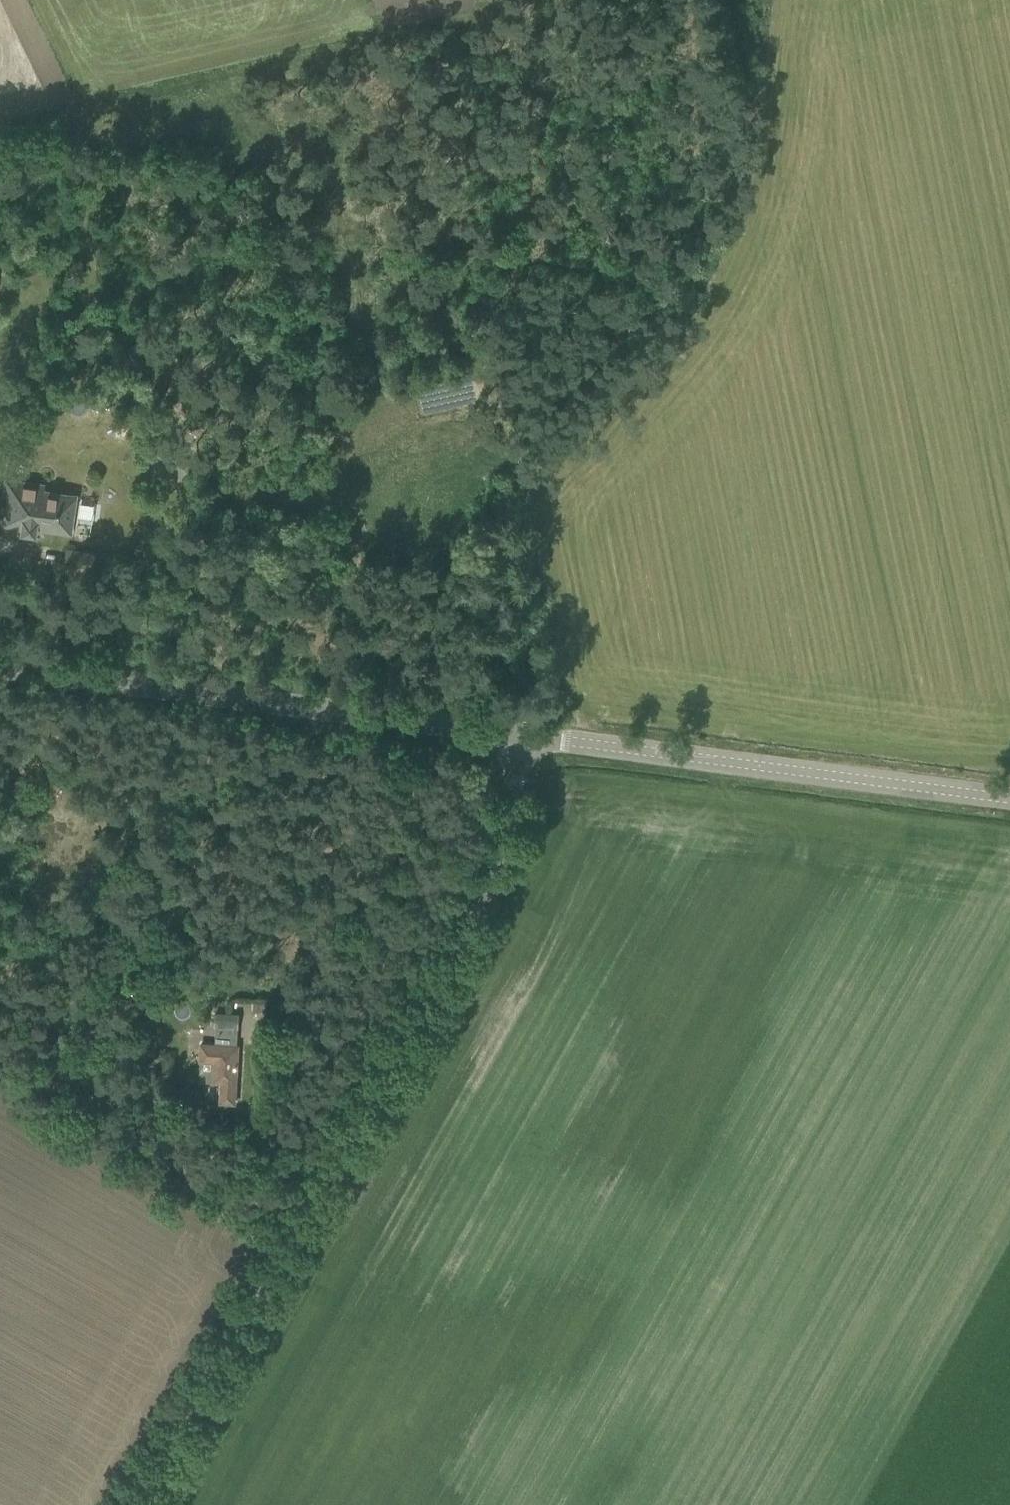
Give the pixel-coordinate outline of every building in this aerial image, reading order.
[(68,530),(72,498),(42,495),(43,490),(6,485),(4,496),(10,496),(6,522),(20,524),(19,529),(32,531),(33,525),(68,530)] [(238,1013),(216,1012),(215,1028),(226,1028),(235,1028),(238,1028),(238,1013)] [(236,1103),(238,1044),(200,1042),(198,1081),(220,1082),(220,1102),(236,1103)]
